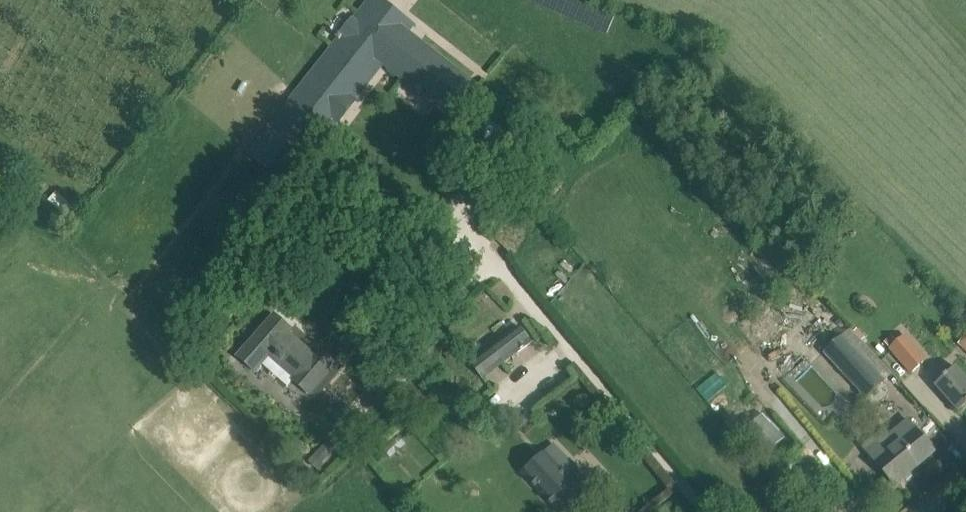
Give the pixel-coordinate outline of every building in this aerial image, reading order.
[(414,25),(399,13),(394,20),(384,13),(389,6),(381,0),(370,0),(344,34),(342,32),(339,37),(340,38),(262,139),(302,170),(414,25)] [(454,118),(479,86),(422,42),(398,74),(417,89),(415,91),(420,95),(422,93),(454,118)] [(56,191),(46,200),(65,219),(74,209),(56,191)] [(389,211),(386,199),(373,203),(376,214),(389,211)] [(250,371),(259,361),(288,386),(292,381),(295,383),(309,395),(334,366),(318,352),(315,355),(289,333),(292,329),(276,315),(235,359),(250,371)] [(532,343),(520,326),(491,348),(503,364),(532,343)] [(887,348),(909,374),(927,358),(905,333),(897,340),(898,341),(890,348),(889,347),(887,348)] [(889,347),(890,348),(898,341),(897,340),(892,335),(884,341),(889,347)] [(866,397),(885,380),(845,336),(826,353),(866,397)] [(939,389),(959,412),(965,406),(965,377),(960,371),(939,389)] [(419,385),(409,396),(418,404),(428,392),(419,385)] [(863,445),(876,462),(895,485),(936,452),(917,429),(908,418),(890,433),(885,427),(863,445)] [(525,473),(562,511),(567,511),(595,485),(555,444),(525,473)] [(326,467),(313,455),(308,459),(321,472),(326,467)]
